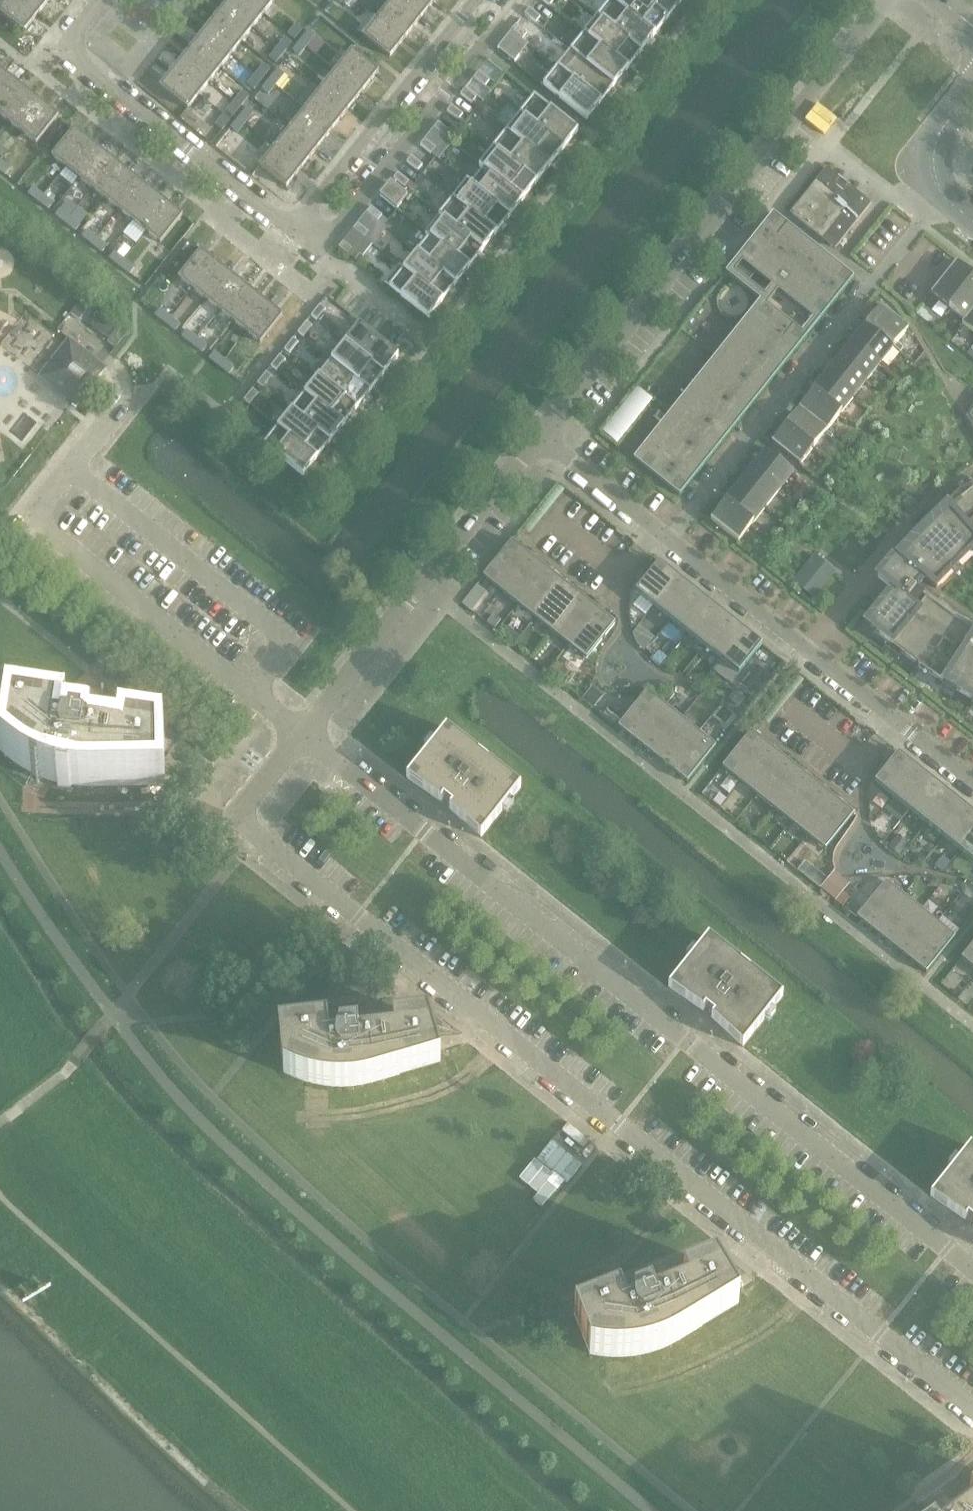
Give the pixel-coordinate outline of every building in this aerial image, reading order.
[(24,0),(7,0),(0,9),(0,13),(25,33),(40,13),(24,0)] [(40,13),(51,0),(24,0),(40,13)] [(225,5),(225,6),(253,28),(264,15),(246,0),(230,0),(225,5)] [(264,15),(275,1),(274,0),(246,0),(264,15)] [(344,3),(352,10),(359,1),(358,0),(346,0),(344,3)] [(398,0),(393,0),(380,17),(406,38),(421,19),(398,0)] [(421,19),(436,0),(398,0),(421,19)] [(646,0),(612,0),(612,1),(656,36),(669,19),(646,0)] [(681,0),(646,0),(669,19),(683,2),(681,0)] [(656,36),(612,1),(598,18),(642,53),(656,36)] [(225,6),(215,19),(214,19),(243,42),(253,28),(225,6)] [(541,18),(530,9),(525,15),(536,24),(541,18)] [(406,38),(380,17),(364,36),(390,58),(406,38)] [(642,53),(598,18),(585,35),(628,69),(642,53)] [(214,19),(204,32),(232,55),(243,42),(214,19)] [(296,40),(304,30),(298,25),(290,35),(296,40)] [(527,35),(516,26),(511,32),(523,41),(527,35)] [(307,46),(315,36),(308,30),(300,40),(307,46)] [(204,32),(193,46),(221,68),(232,55),(204,32)] [(628,69),(585,35),(571,52),(615,86),(628,69)] [(285,53),(293,43),(287,38),(279,48),(285,53)] [(299,55),(307,46),(300,40),(292,50),(299,55)] [(520,56),(502,43),(498,49),(515,62),(520,56)] [(193,46),(182,59),(211,82),(221,68),(193,46)] [(277,63),(285,53),(279,48),(271,58),(277,63)] [(353,51),(337,70),(364,91),(379,72),(353,51)] [(615,86),(571,52),(558,68),(601,103),(615,86)] [(182,59),(172,73),(200,95),(211,82),(182,59)] [(264,80),(266,77),(272,70),(266,65),(258,75),(264,80)] [(273,82),(281,72),(274,67),(272,70),(266,77),(273,82)] [(601,103),(558,68),(544,86),(588,121),(601,103)] [(364,91),(337,70),(322,90),(348,111),(364,91)] [(490,81),(479,72),(474,78),(486,87),(490,81)] [(0,79),(0,107),(18,84),(5,73),(0,79)] [(189,109),(200,95),(172,73),(160,87),(189,109)] [(258,87),(264,80),(258,75),(250,84),(256,90),(258,87)] [(265,92),(273,82),(266,77),(264,80),(258,87),(265,92)] [(0,107),(0,115),(9,123),(32,95),(18,84),(0,107)] [(477,98),(466,89),(461,95),(472,104),(477,98)] [(348,111),(322,90),(307,109),(333,130),(348,111)] [(242,107),(251,97),(244,92),(236,102),(242,107)] [(32,95),(9,123),(23,133),(45,105),(32,95)] [(579,132),(535,97),(521,115),(565,150),(579,132)] [(235,117),(242,107),(236,102),(228,112),(235,117)] [(45,105),(23,133),(37,145),(59,116),(45,105)] [(464,115),(452,106),(448,112),(459,121),(464,115)] [(246,123),(254,113),(248,108),(240,118),(246,123)] [(333,130),(307,109),(291,128),(318,149),(333,130)] [(224,130),(232,120),(226,115),(218,125),(224,130)] [(565,150),(521,115),(507,132),(551,167),(565,150)] [(240,118),(232,128),(239,133),(246,123),(240,118)] [(450,131),(439,123),(434,129),(445,137),(450,131)] [(318,149),(291,128),(276,147),(303,168),(318,149)] [(52,157),(66,168),(89,140),(75,129),(52,157)] [(551,167),(507,132),(494,149),(538,184),(551,167)] [(89,140),(66,168),(80,179),(102,151),(89,140)] [(437,148),(425,140),(421,146),(432,154),(437,148)] [(303,168),(276,147),(261,167),(287,188),(303,168)] [(538,184),(494,149),(480,165),(524,200),(538,184)] [(102,151),(80,179),(93,190),(116,161),(102,151)] [(423,165),(412,156),(407,162),(418,171),(423,165)] [(1,161),(0,162),(0,171),(6,176),(11,169),(1,161)] [(116,161),(93,190),(107,200),(129,172),(116,161)] [(524,200),(480,165),(480,166),(484,170),(472,185),(468,182),(467,182),(511,217),(524,200)] [(836,249),(872,204),(827,168),(790,215),(820,238),(821,237),(836,249)] [(129,172),(107,200),(120,211),(142,183),(129,172)] [(410,182),(399,173),(394,179),(405,188),(410,182)] [(511,217),(467,182),(454,199),(497,234),(511,217)] [(142,183),(120,211),(134,222),(156,194),(142,183)] [(409,196),(391,183),(380,196),(398,210),(402,204),(409,196)] [(34,188),(29,194),(39,202),(44,196),(34,188)] [(156,194),(134,222),(147,233),(169,204),(156,194)] [(54,204),(44,196),(39,202),(49,210),(54,204)] [(497,234),(454,199),(440,216),(484,251),(497,234)] [(169,204),(147,233),(161,244),(183,215),(169,204)] [(383,216),(372,207),(367,213),(378,222),(383,216)] [(61,209),(56,216),(66,224),(71,217),(61,209)] [(367,213),(358,224),(369,233),(364,239),(373,246),(386,229),(367,213)] [(680,496),(807,337),(854,279),(774,214),(742,255),(782,287),(640,464),(680,496)] [(431,237),(470,268),(484,251),(440,216),(426,233),(431,237)] [(81,225),(71,217),(66,224),(76,232),(81,225)] [(369,233),(358,224),(353,230),(364,239),(369,233)] [(88,231),(83,237),(93,245),(98,239),(88,231)] [(470,268),(431,237),(418,254),(457,285),(470,268)] [(108,247),(98,239),(93,245),(103,253),(108,247)] [(355,251),(344,242),(339,248),(350,257),(355,251)] [(179,278),(193,290),(216,262),(202,250),(179,278)] [(115,252),(110,259),(120,267),(125,260),(115,252)] [(457,285),(418,254),(405,270),(400,266),(400,267),(443,302),(457,285)] [(135,268),(125,260),(120,267),(130,275),(135,268)] [(216,262),(193,290),(207,300),(229,272),(216,262)] [(972,277),(972,276),(957,263),(931,294),(948,308),(972,277)] [(443,302),(400,267),(386,284),(429,319),(443,302)] [(220,311),(243,283),(229,272),(207,300),(220,311)] [(972,313),(972,277),(948,308),(965,321),(962,325),(963,326),(972,313)] [(243,283),(220,311),(234,322),(256,294),(243,283)] [(256,294),(234,322),(247,333),(269,305),(256,294)] [(269,305),(247,333),(261,344),(283,316),(269,305)] [(318,321),(327,310),(321,305),(312,316),(318,321)] [(909,329),(881,307),(868,324),(896,346),(909,329)] [(161,309),(156,316),(165,324),(171,317),(161,309)] [(104,311),(92,325),(108,338),(119,324),(104,311)] [(963,326),(972,334),(972,313),(963,326)] [(171,317),(165,324),(176,332),(181,325),(171,317)] [(304,338),(313,327),(307,322),(299,333),(304,338)] [(896,346),(868,324),(854,341),(882,363),(896,346)] [(399,357),(360,326),(346,343),(385,375),(399,357)] [(188,331),(183,337),(193,345),(198,339),(188,331)] [(198,339),(193,345),(203,353),(208,347),(198,339)] [(291,355),(300,344),(294,339),(285,350),(291,355)] [(70,340),(52,362),(50,366),(49,371),(49,376),(50,381),(52,386),(56,390),(78,407),(107,369),(70,340)] [(882,363),(854,341),(840,358),(869,380),(882,363)] [(385,375),(346,343),(333,360),(372,391),(385,375)] [(225,361),(215,352),(210,359),(220,367),(225,361)] [(278,372),(286,360),(280,356),(272,367),(278,372)] [(869,380),(840,358),(827,375),(855,397),(869,380)] [(372,391),(333,360),(319,377),(358,408),(372,391)] [(246,378),(225,361),(220,367),(241,384),(246,378)] [(264,389),(273,377),(267,373),(258,384),(264,389)] [(855,397),(827,375),(813,392),(841,415),(855,397)] [(358,408),(319,377),(306,394),(345,425),(358,408)] [(251,405),(259,394),(253,390),(245,401),(251,405)] [(841,415),(813,392),(799,409),(828,432),(841,415)] [(345,425),(306,394),(292,411),(331,442),(345,425)] [(236,423),(245,412),(239,407),(230,419),(236,423)] [(828,432),(799,409),(786,426),(814,449),(828,432)] [(331,442),(292,411),(279,428),(318,459),(331,442)] [(814,449),(786,426),(772,443),(800,466),(814,449)] [(318,459),(279,428),(265,446),(304,477),(318,459)] [(795,473),(766,451),(753,468),(781,490),(795,473)] [(781,490),(753,468),(739,485),(767,508),(781,490)] [(767,508),(739,485),(725,503),(753,525),(767,508)] [(952,618),(926,599),(919,609),(909,601),(917,591),(916,590),(926,579),(937,589),(950,574),(945,570),(952,562),(957,567),(971,553),(967,548),(972,543),(972,491),(949,510),(924,534),(902,558),(897,553),(878,577),(894,590),(870,619),(879,627),(879,629),(876,633),(893,647),(897,642),(906,649),(902,654),(919,667),(923,661),(932,668),(929,673),(947,685),(950,680),(960,685),(957,691),(972,701),(972,633),(952,618)] [(753,525),(725,503),(711,520),(739,542),(753,525)] [(501,591),(530,556),(513,542),(484,578),(501,591)] [(518,605),(547,569),(530,556),(501,591),(518,605)] [(814,597),(834,572),(816,557),(796,583),(814,597)] [(653,607),(677,577),(660,564),(636,593),(653,607)] [(536,619),(564,583),(547,569),(518,605),(536,619)] [(670,620),(694,591),(677,577),(653,607),(670,620)] [(553,632),(581,597),(564,583),(536,619),(553,632)] [(687,634),(710,604),(694,591),(670,620),(687,634)] [(470,595),(463,604),(472,611),(472,610),(479,602),(470,595)] [(570,646),(598,610),(581,597),(553,632),(570,646)] [(704,647),(727,618),(710,604),(687,634),(704,647)] [(587,660),(616,624),(598,610),(570,646),(587,660)] [(493,616),(488,622),(495,629),(501,622),(493,616)] [(721,661),(744,631),(727,618),(704,647),(721,661)] [(739,675),(763,646),(744,631),(721,661),(739,675)] [(755,692),(764,681),(753,672),(743,683),(755,692)] [(569,688),(579,696),(587,685),(576,678),(569,688)] [(636,741),(664,706),(647,692),(619,728),(636,741)] [(653,755),(681,719),(664,706),(636,741),(653,755)] [(59,735),(62,718),(13,711),(7,753),(16,761),(26,768),(39,775),(51,779),(61,782),(71,784),(81,785),(92,786),(161,784),(160,771),(160,760),(163,760),(165,746),(160,745),(160,739),(125,734),(123,747),(98,743),(98,740),(88,739),(89,733),(89,732),(71,729),(71,730),(68,736),(59,735)] [(669,768),(698,733),(681,719),(653,755),(669,768)] [(447,729),(436,743),(407,779),(408,781),(427,793),(442,804),(444,801),(452,808),(450,810),(463,823),(480,838),(482,839),(522,789),(447,729)] [(740,782),(769,746),(752,732),(723,768),(740,782)] [(688,783),(717,747),(698,733),(669,768),(688,783)] [(757,795),(786,760),(769,746),(740,782),(757,795)] [(892,798),(916,769),(899,755),(875,784),(892,798)] [(774,809),(803,774),(786,760),(757,795),(774,809)] [(910,811),(933,782),(916,769),(892,798),(910,811)] [(792,823),(820,787),(803,774),(774,809),(792,823)] [(927,825),(950,796),(933,782),(910,811),(927,825)] [(809,837),(837,801),(820,787),(792,823),(809,837)] [(944,839),(967,809),(950,796),(927,825),(944,839)] [(826,851),(855,815),(837,801),(809,837),(826,851)] [(972,837),(972,814),(967,809),(944,839),(961,852),(972,837)] [(899,836),(890,848),(900,856),(910,844),(899,836)] [(961,852),(972,862),(972,837),(961,852)] [(913,865),(923,867),(925,857),(915,855),(913,865)] [(943,856),(935,866),(942,872),(950,862),(943,856)] [(819,872),(811,881),(820,888),(827,879),(819,872)] [(829,881),(823,889),(843,906),(849,898),(829,881)] [(875,932),(903,896),(886,883),(858,918),(875,932)] [(892,946),(921,910),(903,896),(875,932),(892,946)] [(910,960),(938,924),(921,910),(892,946),(910,960)] [(927,974),(955,938),(938,924),(910,960),(927,974)] [(784,998),(709,938),(669,988),(688,1002),(704,1013),(706,1010),(714,1017),(712,1019),(725,1032),(744,1048),(784,998)] [(962,959),(972,968),(972,945),(962,959)] [(370,1040),(370,1038),(359,1039),(358,1033),(359,1033),(359,1032),(340,1034),(340,1035),(339,1041),(330,1042),(328,1025),(280,1031),(284,1073),(295,1079),(307,1083),(320,1086),(334,1087),(344,1088),(354,1087),(365,1085),(375,1083),(441,1064),(434,1040),(436,1040),(437,1039),(435,1025),(430,1026),(428,1020),(393,1024),(395,1037),(370,1040)] [(959,1161),(930,1197),(950,1211),(966,1221),(968,1219),(972,1223),(972,1148),(971,1147),(959,1161)] [(716,1266),(683,1279),(688,1291),(664,1300),(663,1298),(654,1302),(652,1296),(634,1302),(635,1309),(626,1313),(620,1297),(575,1315),(590,1355),(598,1356),(604,1357),(609,1358),(615,1358),(621,1358),(627,1358),(633,1357),(642,1356),(662,1350),(680,1341),(739,1305),(726,1284),(729,1283),(724,1269),(719,1271),(716,1266)]
